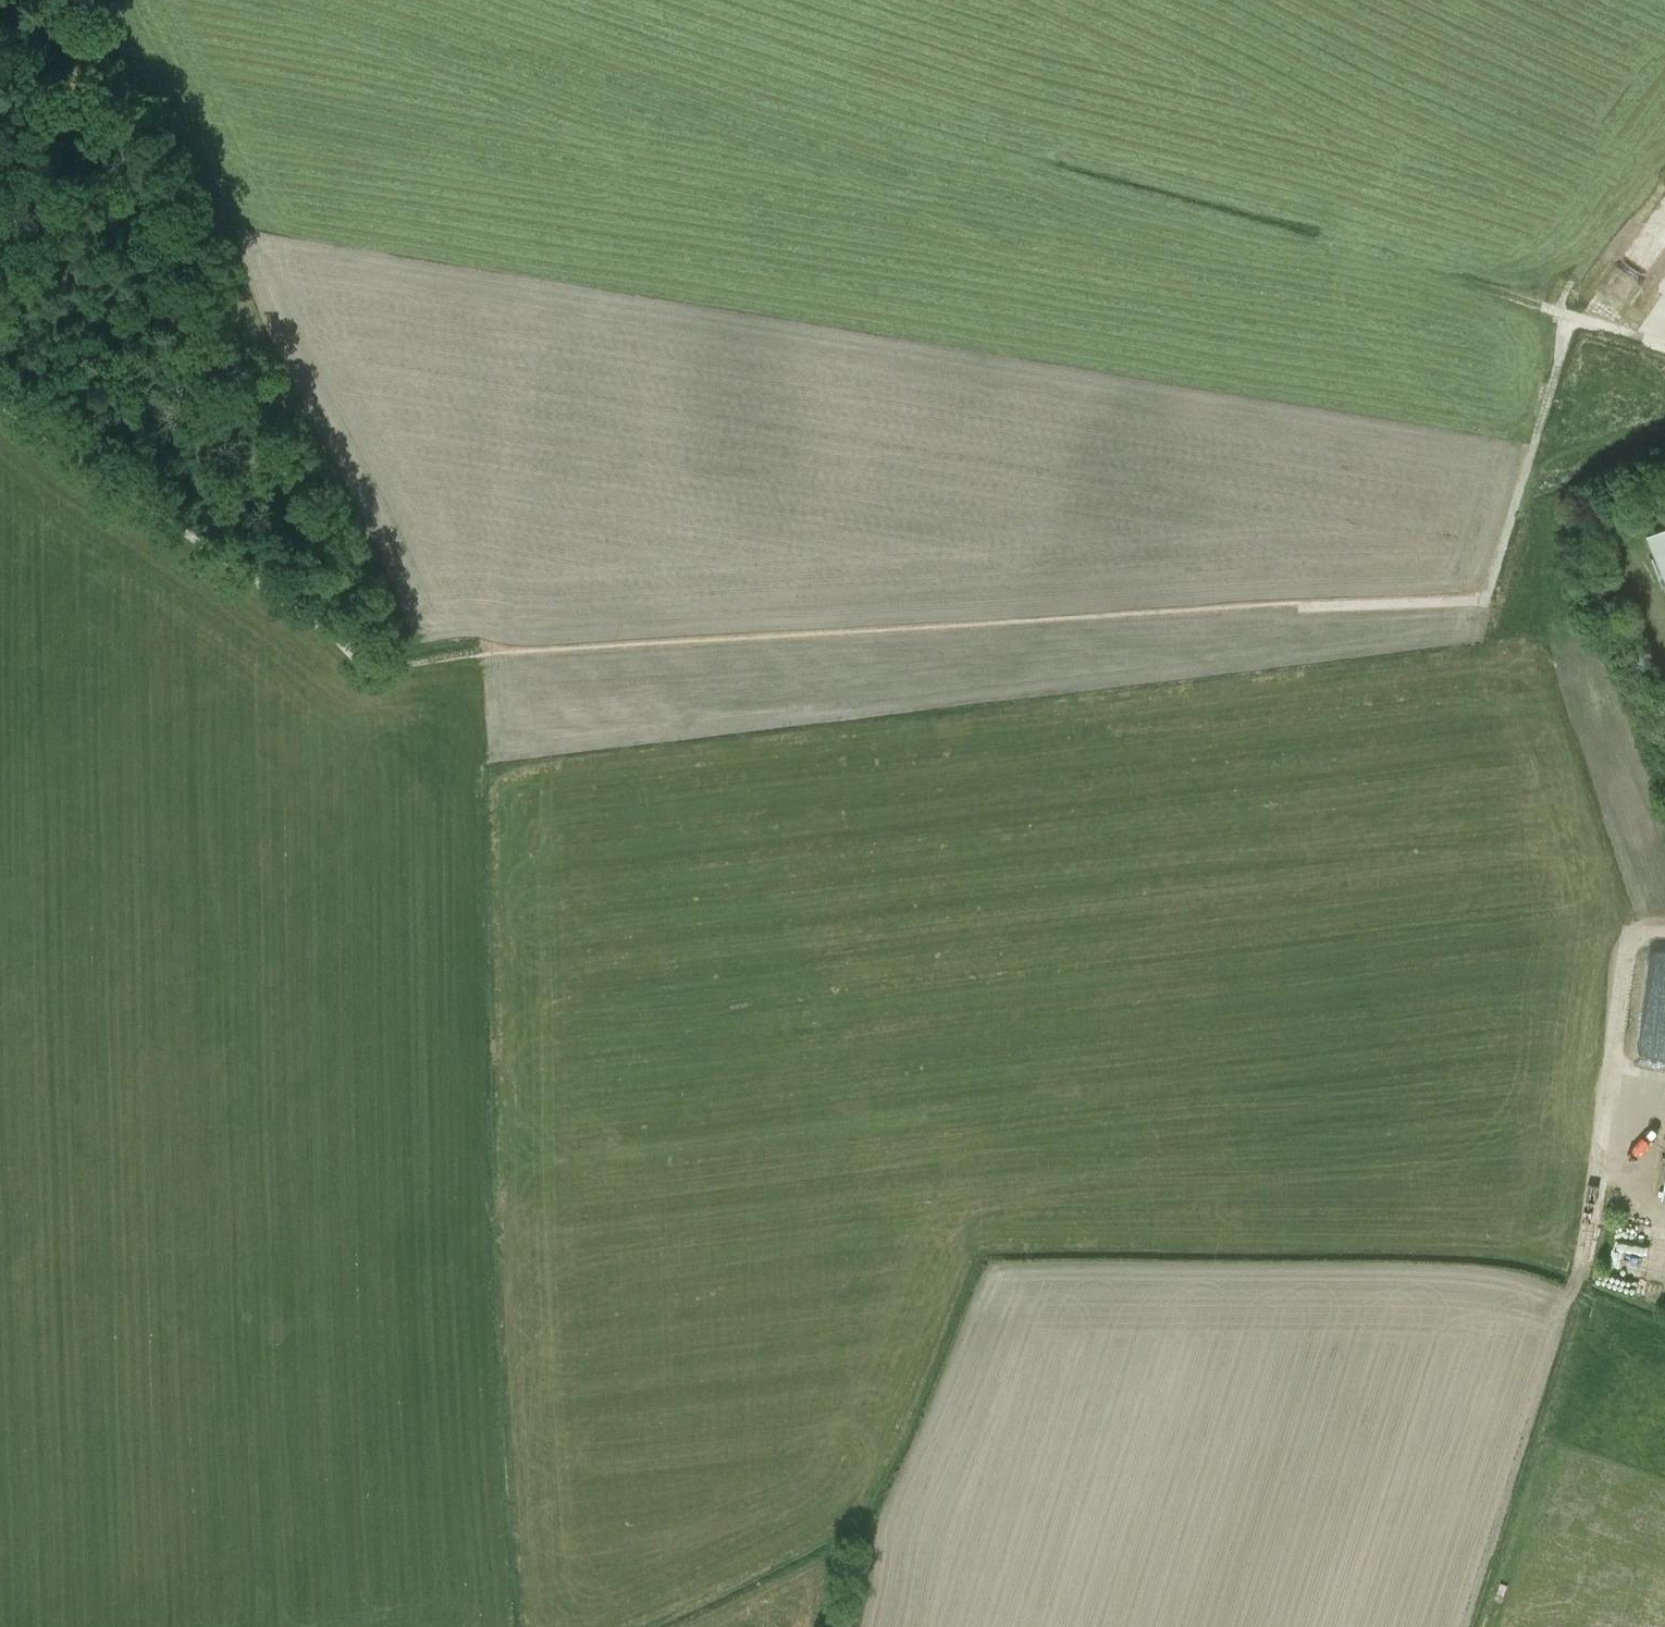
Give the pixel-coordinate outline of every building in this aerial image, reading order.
[(1654,532),(1664,564),(1664,529),(1654,532)]
